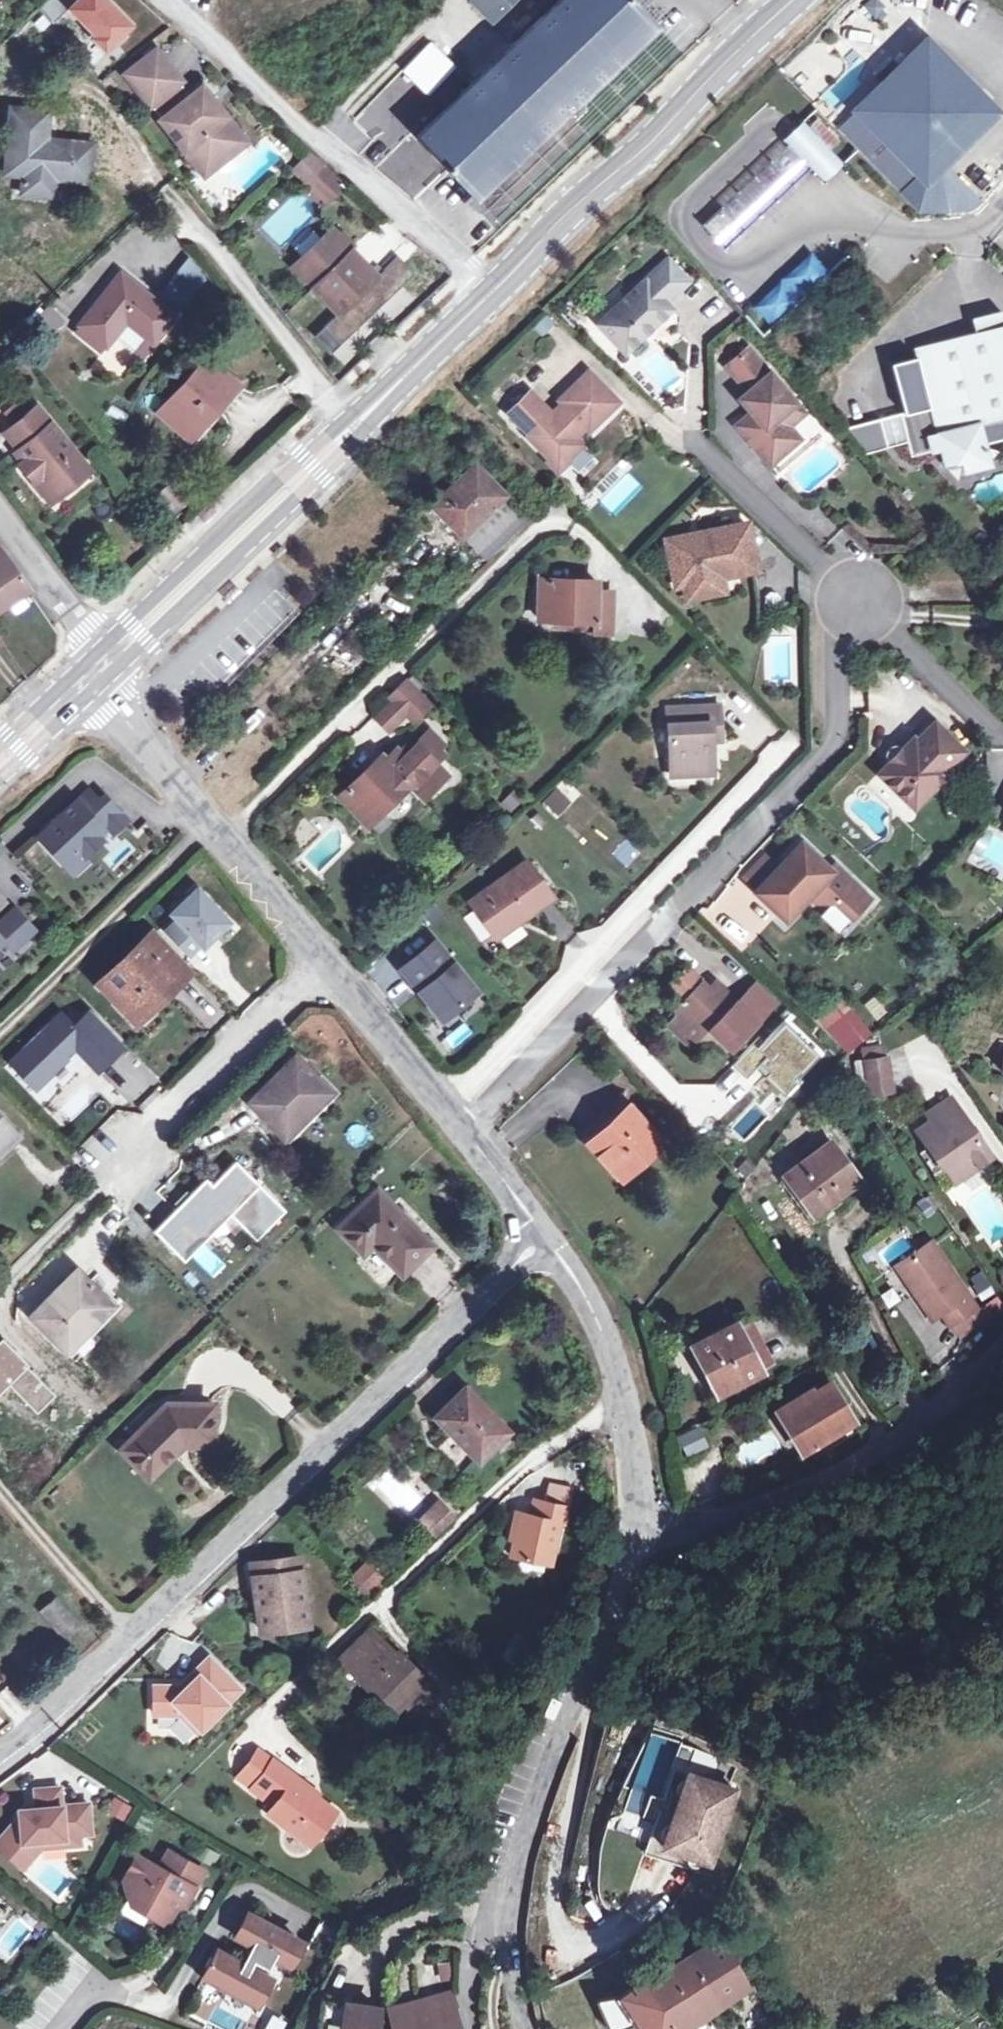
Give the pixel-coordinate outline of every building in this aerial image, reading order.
[(574,119),(587,107),(578,99),(655,25),(631,0),(558,0),(415,137),(473,197),(468,201),(478,211),(482,207),(491,217),(584,129),(574,119)] [(495,25),(520,0),(470,0),(495,25)] [(925,184),(999,111),(927,38),(898,66),(883,81),(853,110),(853,111),(915,173),(925,184)] [(875,73),(883,81),(898,66),(890,59),(875,73)] [(141,89),(164,119),(195,96),(171,65),(141,89)] [(164,119),(176,135),(207,112),(195,96),(164,119)] [(207,112),(176,135),(198,161),(211,163),(225,152),(229,157),(244,145),(245,137),(237,127),(234,129),(216,105),(207,112)] [(89,180),(91,143),(54,139),(54,144),(44,143),(47,111),(10,108),(4,173),(22,175),(20,192),(52,195),(53,177),(89,180)] [(915,173),(853,111),(837,127),(898,190),(915,173)] [(788,143),(771,158),(793,181),(809,166),(788,143)] [(211,163),(198,161),(208,173),(229,157),(225,152),(211,163)] [(755,174),(776,197),(793,181),(771,158),(755,174)] [(738,189),(760,212),(776,197),(755,174),(738,189)] [(720,207),(742,229),(760,212),(738,189),(720,207)] [(725,245),(742,229),(720,207),(703,222),(725,245)] [(338,313),(377,276),(352,249),(330,228),(292,264),(312,286),(338,313)] [(810,251),(753,308),(773,327),(830,270),(810,251)] [(185,257),(160,293),(184,311),(210,274),(185,257)] [(686,279),(665,257),(597,320),(625,351),(671,307),(665,300),(686,279)] [(120,273),(78,325),(105,347),(125,321),(152,343),(174,316),(120,273)] [(913,347),(916,357),(891,364),(901,403),(897,404),(904,429),(908,446),(938,438),(942,453),(958,449),(961,460),(986,454),(981,434),(1002,428),(1002,324),(913,347)] [(762,427),(748,439),(769,463),(798,437),(786,423),(778,413),(793,400),(745,345),(724,363),(747,389),(737,397),(749,411),(762,427)] [(194,449),(223,415),(216,408),(236,384),(206,358),(167,404),(195,432),(187,442),(194,449)] [(527,436),(549,459),(565,459),(581,444),(575,437),(586,426),(588,430),(618,402),(589,371),(559,400),(565,406),(554,417),(529,391),(508,412),(529,434),(527,436)] [(216,408),(223,415),(244,390),(236,384),(216,408)] [(801,409),(793,400),(778,413),(786,423),(801,409)] [(15,460),(29,477),(37,472),(52,490),(54,493),(86,467),(33,401),(2,428),(22,454),(15,460)] [(195,432),(167,404),(158,415),(187,442),(195,432)] [(904,429),(897,404),(840,419),(853,442),(904,429)] [(762,427),(749,411),(734,424),(748,439),(762,427)] [(565,459),(549,459),(558,470),(565,459)] [(431,505),(460,535),(504,494),(474,463),(431,505)] [(37,472),(29,477),(45,496),(52,490),(37,472)] [(152,496),(169,518),(186,502),(170,481),(152,496)] [(504,494),(460,535),(484,557),(526,518),(504,494)] [(166,524),(174,532),(188,519),(180,511),(166,524)] [(743,546),(752,545),(747,522),(739,524),(743,546)] [(743,546),(739,524),(665,539),(671,563),(678,560),(682,583),(683,587),(703,583),(702,578),(720,575),(756,568),(752,545),(743,546)] [(26,588),(0,550),(0,605),(26,588)] [(675,584),(682,583),(678,560),(671,563),(675,584)] [(724,590),(720,575),(702,578),(703,583),(683,587),(685,598),(724,590)] [(611,591),(595,591),(595,581),(539,579),(538,618),(595,621),(594,631),(610,632),(611,591)] [(405,712),(412,719),(428,704),(405,681),(390,696),(393,700),(405,712)] [(377,716),(388,728),(405,712),(393,700),(377,716)] [(710,725),(720,724),(719,706),(667,708),(670,774),(712,772),(711,739),(710,725)] [(949,772),(945,769),(965,748),(935,721),(916,740),(912,736),(877,773),(914,808),(949,772)] [(412,738),(400,751),(396,747),(385,758),(384,759),(408,783),(408,784),(422,798),(452,769),(440,756),(446,750),(441,745),(448,738),(434,724),(421,738),(417,734),(412,738)] [(720,738),(720,724),(710,725),(711,739),(720,738)] [(784,728),(762,754),(779,768),(801,742),(784,728)] [(367,823),(408,784),(408,783),(384,759),(385,758),(381,754),(339,795),(367,823)] [(105,826),(112,834),(127,820),(118,811),(101,827),(88,812),(99,801),(88,789),(38,836),(64,865),(80,850),(82,852),(99,836),(97,834),(105,826)] [(113,816),(99,801),(88,812),(101,827),(113,816)] [(755,891),(784,919),(808,894),(815,900),(833,899),(844,909),(861,891),(826,858),(822,862),(801,842),(777,867),(755,891)] [(64,865),(72,873),(88,859),(80,850),(64,865)] [(743,880),(755,891),(777,867),(766,856),(743,880)] [(469,901),(492,932),(519,912),(523,917),(552,896),(525,859),(469,901)] [(161,926),(151,935),(164,949),(182,968),(229,925),(200,893),(179,912),(186,920),(169,935),(161,926)] [(9,947),(35,924),(16,904),(0,919),(0,937),(9,947)] [(495,938),(523,917),(519,912),(492,932),(495,938)] [(164,949),(151,935),(150,932),(97,982),(127,1014),(144,999),(151,1007),(187,973),(182,968),(164,949)] [(1002,946),(1002,938),(998,932),(988,941),(996,951),(1002,946)] [(433,941),(400,968),(440,1017),(474,991),(433,941)] [(368,971),(390,992),(406,975),(384,954),(368,971)] [(728,1007),(706,986),(686,967),(667,986),(681,999),(672,1008),(701,1036),(709,1028),(732,1050),(770,1009),(748,987),(735,1001),(728,1007)] [(712,979),(706,986),(728,1007),(735,1001),(712,979)] [(748,987),(770,1009),(775,1004),(752,982),(748,987)] [(144,999),(127,1014),(135,1021),(151,1007),(144,999)] [(63,1017),(16,1062),(37,1083),(76,1047),(100,1073),(124,1051),(90,1015),(75,1029),(63,1017)] [(848,1052),(872,1033),(858,1017),(834,1036),(848,1052)] [(455,1046),(472,1032),(465,1022),(447,1036),(455,1046)] [(869,1094),(891,1089),(881,1049),(859,1054),(869,1094)] [(308,1087),(316,1079),(294,1055),(248,1101),(282,1136),(321,1099),(308,1087)] [(329,1091),(316,1079),(308,1087),(321,1099),(329,1091)] [(920,1128),(934,1149),(938,1146),(959,1176),(989,1156),(950,1099),(928,1114),(932,1120),(920,1128)] [(627,1105),(588,1140),(620,1176),(659,1141),(627,1105)] [(19,1137),(0,1118),(0,1155),(19,1137)] [(616,1180),(620,1176),(588,1140),(584,1144),(616,1180)] [(813,1212),(858,1179),(830,1141),(784,1174),(813,1212)] [(954,1179),(959,1176),(938,1146),(934,1149),(954,1179)] [(386,1217),(394,1209),(376,1190),(367,1198),(386,1217)] [(386,1217),(367,1198),(338,1227),(362,1251),(371,1242),(401,1272),(430,1244),(394,1209),(386,1217)] [(904,1280),(931,1317),(939,1312),(948,1324),(950,1322),(971,1308),(974,1305),(930,1240),(899,1261),(909,1276),(904,1280)] [(899,1261),(894,1264),(904,1280),(909,1276),(899,1261)] [(90,1300),(98,1292),(76,1269),(30,1316),(65,1350),(103,1312),(90,1300)] [(111,1304),(98,1292),(90,1300),(103,1312),(111,1304)] [(971,1308),(950,1322),(958,1335),(979,1321),(971,1308)] [(784,1316),(792,1327),(800,1322),(792,1310),(784,1316)] [(747,1317),(735,1323),(759,1369),(771,1363),(747,1317)] [(759,1369),(735,1323),(693,1345),(717,1391),(759,1369)] [(817,1390),(781,1410),(803,1447),(804,1448),(851,1420),(829,1383),(817,1390)] [(450,1434),(452,1431),(479,1459),(509,1430),(465,1385),(433,1417),(450,1434)] [(166,1403),(130,1439),(142,1451),(133,1460),(149,1476),(175,1450),(173,1448),(181,1440),(183,1442),(192,1443),(193,1434),(212,1434),(212,1404),(166,1403)] [(682,1456),(706,1446),(698,1425),(673,1435),(682,1456)] [(193,1434),(192,1443),(212,1442),(212,1434),(193,1434)] [(121,1448),(133,1460),(142,1451),(130,1439),(121,1448)] [(542,1499),(530,1497),(527,1513),(517,1511),(507,1554),(547,1561),(556,1520),(560,1521),(563,1504),(567,1487),(545,1483),(542,1499)] [(439,1504),(420,1522),(434,1536),(452,1519),(439,1504)] [(298,1556),(251,1563),(259,1629),(307,1623),(298,1556)] [(349,1580),(362,1594),(380,1576),(366,1563),(349,1580)] [(55,1597),(40,1610),(63,1637),(78,1624),(55,1597)] [(400,1701),(420,1682),(422,1680),(396,1654),(394,1656),(370,1632),(342,1659),(368,1685),(371,1681),(396,1706),(400,1701)] [(185,1713),(199,1727),(240,1687),(208,1655),(193,1670),(197,1674),(182,1688),(179,1685),(153,1685),(153,1713),(179,1713),(185,1713)] [(193,1670),(179,1685),(182,1688),(197,1674),(193,1670)] [(436,1698),(420,1682),(400,1701),(416,1717),(436,1698)] [(196,1731),(199,1727),(185,1713),(179,1713),(196,1731)] [(312,1843),(337,1809),(294,1777),(296,1774),(273,1757),(252,1785),(274,1802),(268,1810),(312,1843)] [(660,1845),(685,1771),(670,1766),(642,1852),(684,1866),(688,1855),(660,1845)] [(732,1788),(685,1771),(660,1845),(688,1855),(708,1862),(732,1788)] [(19,1863),(40,1840),(63,1838),(63,1845),(81,1843),(80,1833),(91,1832),(89,1802),(62,1805),(61,1786),(36,1788),(37,1807),(19,1808),(20,1815),(0,1837),(0,1847),(19,1863)] [(124,1821),(132,1806),(110,1794),(102,1809),(124,1821)] [(40,1840),(19,1863),(23,1867),(41,1847),(63,1845),(63,1838),(40,1840)] [(149,1913),(166,1922),(178,1900),(185,1904),(203,1871),(167,1851),(161,1860),(163,1866),(157,1868),(136,1856),(124,1878),(129,1895),(146,1905),(149,1913)] [(208,1968),(204,1975),(257,2004),(259,2000),(262,2002),(271,1985),(269,1983),(270,1980),(264,1977),(275,1957),(290,1966),(303,1944),(268,1925),(264,1923),(248,1914),(236,1935),(252,1944),(242,1964),(218,1950),(214,1959),(210,1956),(205,1965),(208,1968)] [(649,1974),(646,1976),(680,2028),(683,2027),(747,1986),(720,1935),(649,1974)] [(680,2028),(646,1976),(642,1977),(621,1994),(597,1997),(611,2028),(614,2028),(638,2022),(643,2028),(680,2028)] [(345,1999),(340,2028),(461,2028),(457,2016),(452,1993),(388,2006),(388,2009),(376,2004),(345,1999)]
